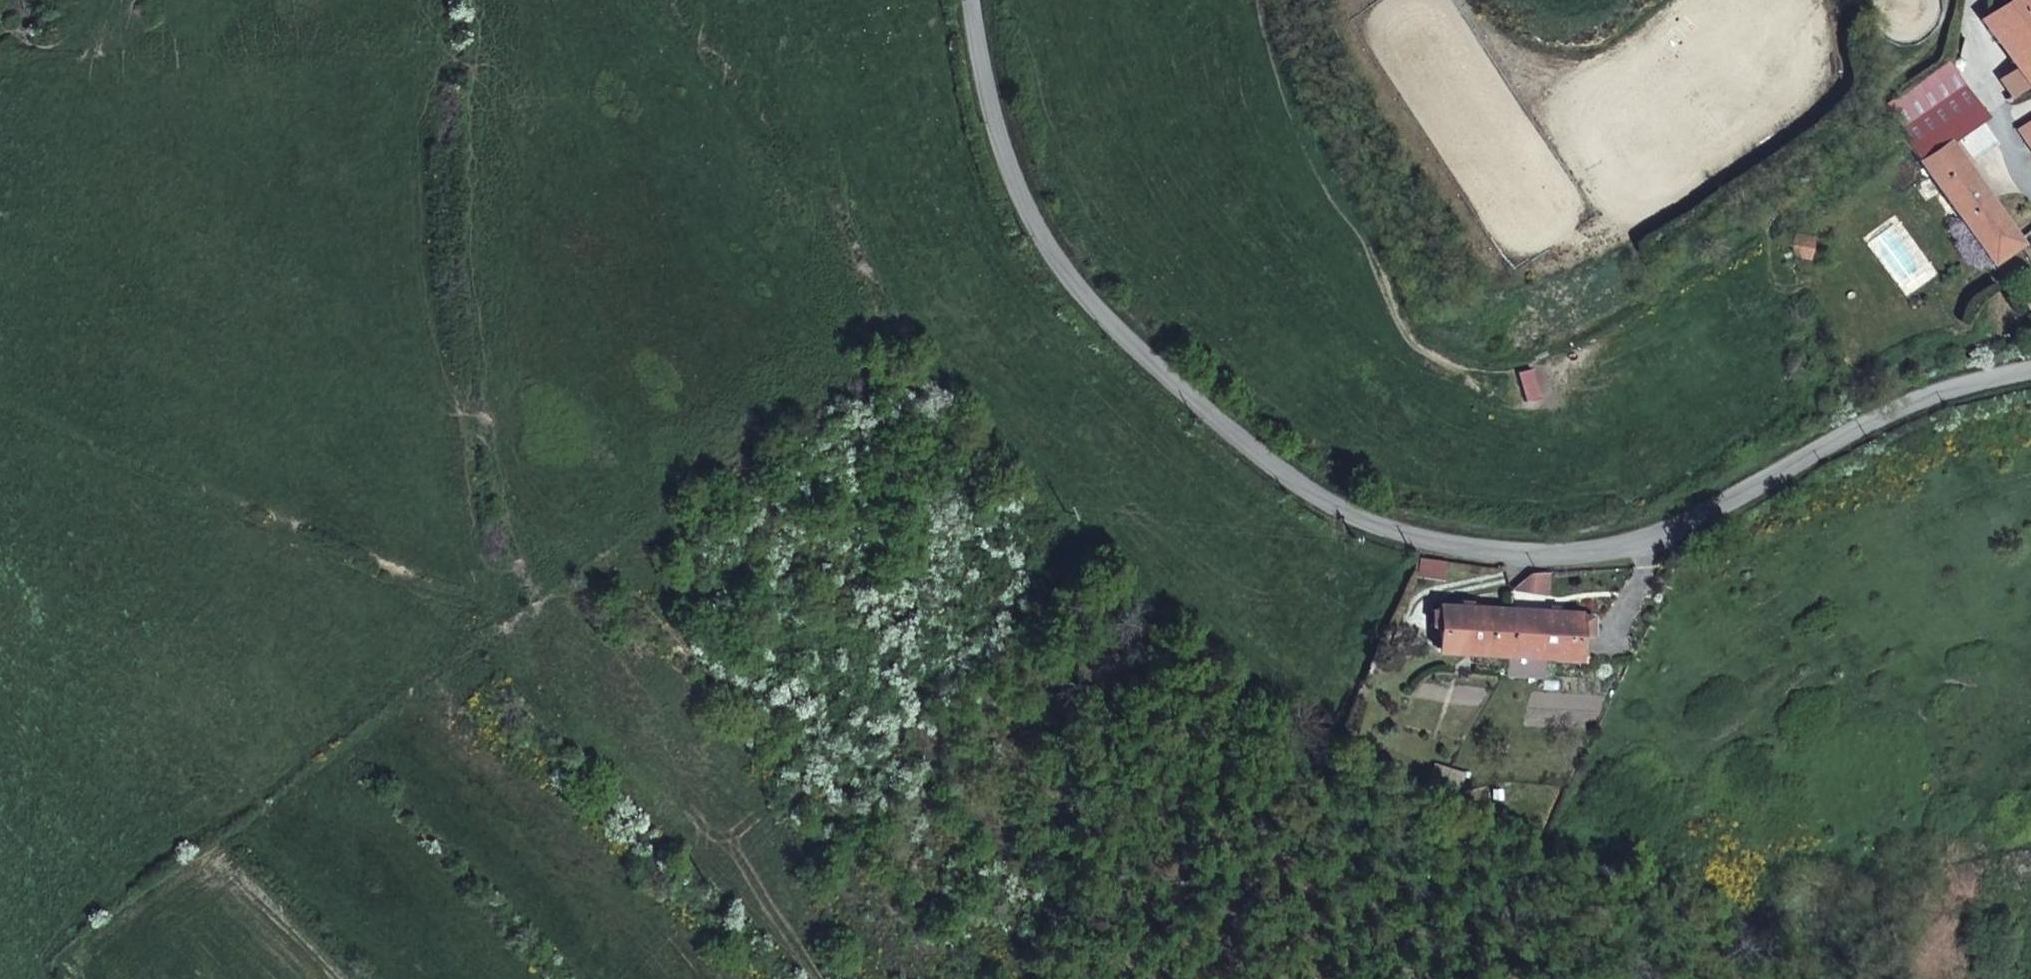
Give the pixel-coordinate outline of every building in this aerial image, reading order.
[(2030,0),(2001,0),(1978,16),(2030,93),(2030,1),(2030,0)] [(2016,127),(2025,141),(2030,137),(2030,116),(2016,127)] [(1974,117),(1943,139),(1964,171),(1996,149),(1974,117)] [(1943,139),(1917,156),(1987,262),(2013,245),(1964,171),(1943,139)] [(1497,608),(1436,603),(1434,647),(1562,656),(1566,613),(1497,608)]
